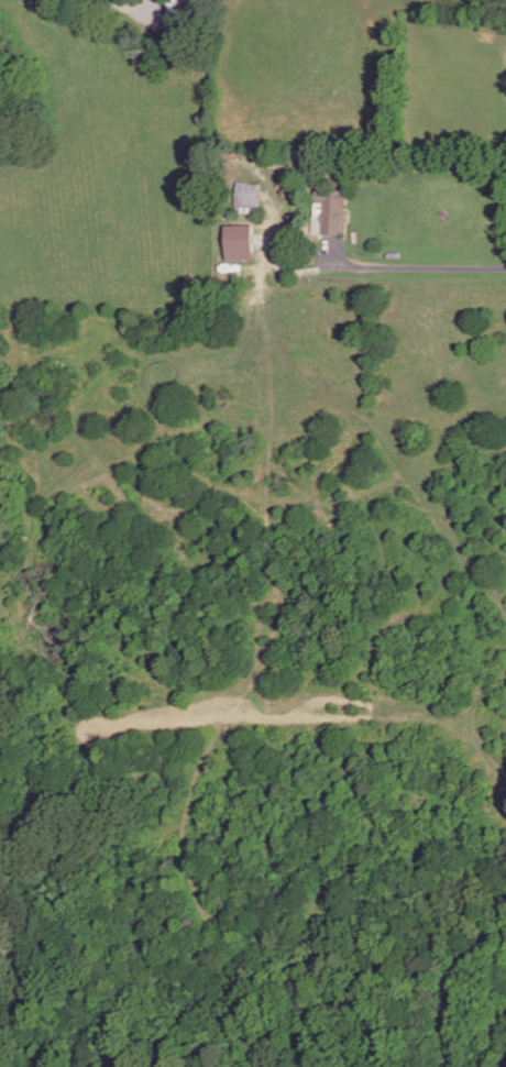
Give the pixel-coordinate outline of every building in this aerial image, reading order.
[(163,1),(186,0),(187,30),(165,31),(163,1)] [(232,182),(253,183),(252,207),(231,206),(232,182)] [(310,188),(345,190),(344,206),(340,206),(338,233),(312,231),(314,216),(308,216),(310,188)] [(225,225),(226,259),(253,259),(253,224),(225,225)]
